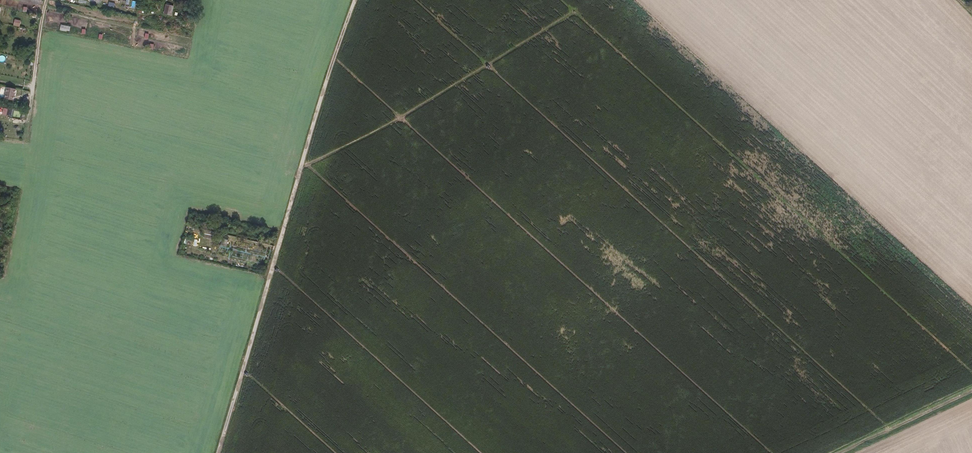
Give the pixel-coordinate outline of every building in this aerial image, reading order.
[(165,4),(164,14),(173,14),(173,4),(165,4)] [(61,24),(59,29),(69,32),(71,26),(61,24)] [(16,89),(7,87),(4,99),(13,100),(16,89)] [(2,113),(10,115),(11,109),(3,107),(2,113)] [(205,229),(203,237),(213,239),(215,232),(205,229)]
